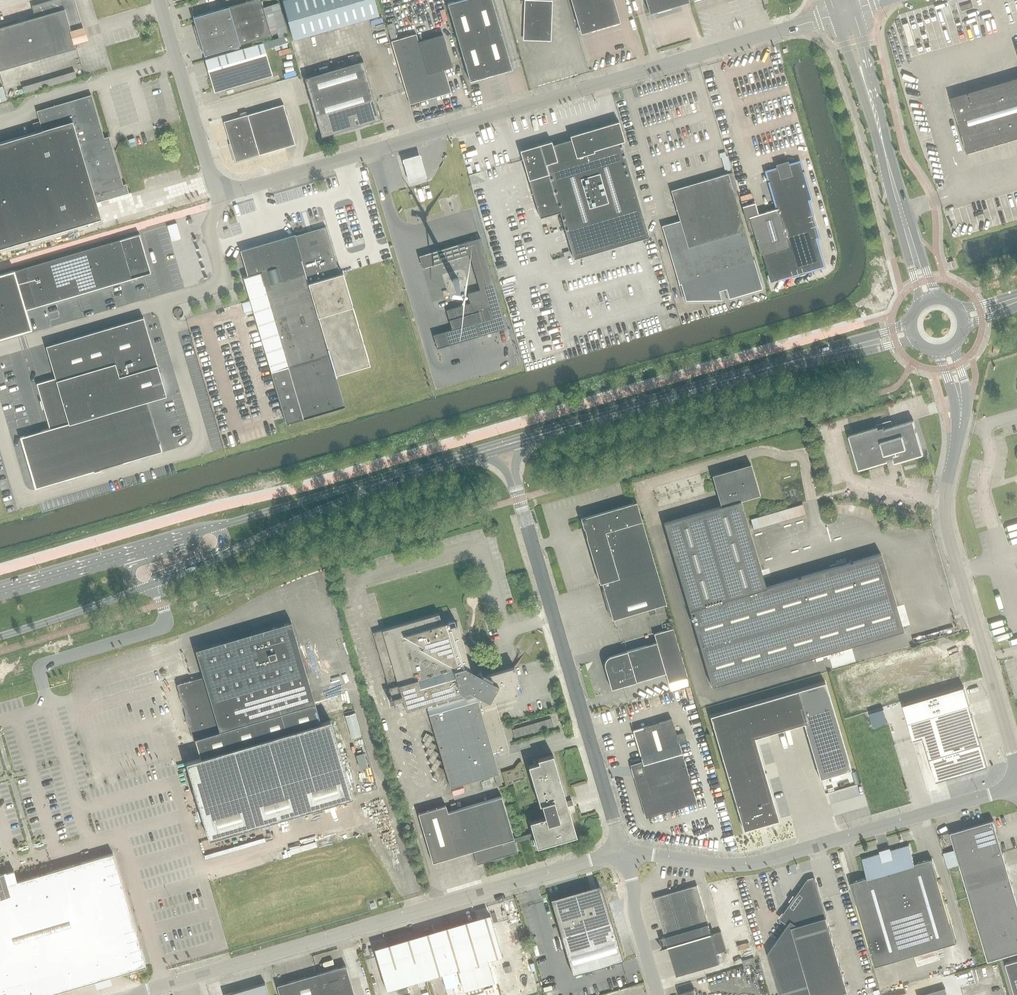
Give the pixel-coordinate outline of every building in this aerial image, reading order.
[(32,5),(35,17),(0,27),(0,69),(76,48),(70,27),(82,24),(75,0),(50,0),(32,5)] [(195,16),(193,17),(204,55),(271,36),(261,0),(251,0),(195,16)] [(379,15),(375,0),(282,0),(293,39),(379,15)] [(495,74),(512,69),(492,0),(457,0),(447,3),(470,81),(495,74)] [(552,1),(525,0),(524,39),(550,40),(552,1)] [(611,24),(620,22),(614,0),(571,0),(581,33),(611,24)] [(650,13),(689,2),(689,0),(646,0),(650,13)] [(971,2),(960,5),(962,10),(973,7),(971,2)] [(410,104),(425,100),(451,92),(444,69),(452,67),(443,34),(418,42),(416,34),(391,41),(410,104)] [(273,75),(265,49),(286,43),(284,37),(206,59),(208,67),(215,92),(273,75)] [(322,136),(356,126),(380,119),(363,61),(305,78),(322,136)] [(77,77),(75,71),(22,87),(24,93),(77,77)] [(951,97),(967,153),(1016,138),(1016,77),(951,97)] [(0,143),(0,248),(33,238),(34,238),(101,218),(97,204),(97,203),(129,193),(126,184),(123,185),(113,152),(113,151),(108,153),(104,139),(104,138),(91,95),(42,110),(38,111),(40,121),(43,130),(35,132),(5,141),(5,142),(0,143)] [(224,122),(231,148),(236,162),(295,144),(283,104),(224,122)] [(560,212),(574,259),(649,236),(621,142),(625,141),(619,121),(570,136),(571,139),(553,145),(552,141),(520,150),(540,218),(560,212)] [(420,153),(403,158),(403,161),(405,166),(406,170),(408,179),(409,182),(426,177),(426,175),(423,165),(421,156),(420,153)] [(742,207),(750,235),(751,234),(754,234),(760,254),(762,253),(769,276),(770,281),(823,266),(815,238),(818,237),(807,200),(811,199),(800,161),(788,165),(787,161),(777,165),(778,168),(766,171),(777,209),(776,209),(758,214),(758,212),(756,205),(755,203),(743,206),(742,207)] [(762,288),(728,173),(671,190),(680,222),(664,227),(686,300),(721,299),(719,291),(726,288),(729,298),(762,288)] [(179,220),(170,222),(172,237),(182,236),(179,220)] [(243,276),(271,372),(287,423),(345,406),(336,376),(337,376),(336,374),(370,364),(353,306),(343,272),(340,273),(326,226),(294,236),(305,273),(264,285),(260,271),(243,276)] [(103,287),(151,273),(140,234),(15,271),(14,271),(0,275),(0,338),(31,329),(26,310),(103,287)] [(470,303),(446,310),(452,329),(472,323),(476,337),(501,330),(507,328),(500,304),(480,238),(479,238),(475,239),(471,240),(459,244),(462,256),(470,254),(480,289),(480,290),(467,293),(470,303)] [(462,256),(459,244),(421,255),(424,267),(462,256)] [(250,301),(242,303),(245,313),(253,310),(250,301)] [(161,450),(151,417),(147,401),(166,395),(143,317),(53,344),(56,356),(60,355),(65,375),(37,383),(50,429),(21,437),(36,487),(161,450)] [(452,331),(435,336),(438,349),(476,337),(472,323),(452,329),(452,331)] [(894,463),(923,454),(913,420),(885,428),(884,425),(849,435),(859,469),(893,459),(894,463)] [(903,630),(881,553),(766,587),(740,500),(760,495),(751,464),(712,475),(721,506),(664,523),(665,528),(689,609),(712,686),(903,630)] [(613,619),(666,603),(646,533),(636,502),(632,503),(581,518),(600,583),(602,582),(613,619)] [(665,528),(646,533),(666,603),(670,615),(689,609),(665,528)] [(514,667),(491,674),(488,675),(478,670),(477,672),(470,669),(457,623),(456,624),(454,619),(441,623),(439,613),(373,633),(392,698),(391,698),(390,698),(390,699),(390,700),(390,701),(390,702),(391,702),(392,702),(394,701),(397,711),(424,703),(425,707),(427,708),(450,787),(499,773),(492,749),(499,747),(500,753),(508,750),(493,698),(521,690),(514,667)] [(292,621),(290,622),(196,650),(204,677),(177,684),(181,698),(189,726),(185,731),(186,737),(193,738),(193,739),(195,739),(199,752),(320,717),(292,621)] [(611,689),(613,688),(623,685),(666,673),(668,683),(688,677),(673,626),(654,632),(657,642),(626,651),(610,655),(608,656),(607,658),(606,660),(605,662),(604,664),(604,666),(605,668),(611,689)] [(949,637),(928,643),(932,655),(953,649),(949,637)] [(928,643),(918,647),(925,670),(935,666),(932,655),(928,643)] [(918,647),(907,650),(914,673),(925,670),(918,647)] [(953,649),(932,655),(935,666),(956,660),(953,649)] [(907,650),(897,653),(903,676),(914,673),(907,650)] [(897,653),(886,656),(893,679),(903,676),(897,653)] [(886,656),(876,659),(882,682),(893,679),(886,656)] [(876,659),(865,662),(872,685),(882,682),(876,659)] [(865,662),(854,665),(861,688),(872,685),(865,662)] [(854,665),(844,668),(851,691),(861,688),(854,665)] [(844,668),(833,671),(840,694),(851,691),(844,668)] [(797,690),(710,716),(732,790),(739,816),(744,830),(778,820),(774,805),(754,738),(769,734),(804,723),(820,778),(821,778),(851,769),(825,682),(797,690)] [(964,687),(903,705),(913,740),(923,737),(936,781),(945,779),(947,778),(946,777),(986,766),(986,767),(987,766),(972,716),(969,705),(964,687)] [(345,716),(351,738),(361,735),(355,713),(345,716)] [(516,736),(554,724),(552,716),(514,727),(516,736)] [(186,762),(209,839),(353,797),(330,720),(321,723),(320,717),(199,752),(201,758),(186,762)] [(633,730),(634,733),(643,764),(646,773),(636,776),(648,814),(695,800),(695,801),(696,801),(679,743),(687,741),(684,732),(676,734),(672,718),(633,730)] [(429,734),(423,745),(428,748),(431,742),(434,737),(429,734)] [(428,748),(425,753),(431,756),(434,750),(436,745),(431,742),(428,748)] [(358,752),(361,765),(369,763),(365,750),(358,752)] [(431,756),(428,761),(433,764),(436,759),(439,753),(434,750),(431,756)] [(530,833),(514,838),(515,842),(534,836),(537,847),(576,835),(568,806),(573,804),(571,799),(566,801),(553,755),(553,754),(537,759),(538,762),(528,765),(540,805),(542,804),(545,817),(530,821),(533,832),(530,833)] [(433,764),(430,769),(436,772),(438,767),(441,761),(436,759),(433,764)] [(436,772),(433,777),(438,780),(444,769),(438,767),(436,772)] [(418,813),(433,862),(473,850),(476,861),(483,859),(484,862),(518,852),(514,838),(501,796),(448,812),(446,805),(418,813)] [(1003,852),(997,834),(993,820),(950,833),(959,865),(1003,852)] [(909,845),(891,850),(862,859),(867,877),(850,883),(875,966),(956,942),(932,859),(915,864),(909,845)] [(959,865),(969,897),(1012,884),(1003,852),(959,865)] [(117,974),(146,966),(113,853),(10,883),(6,871),(0,873),(0,994),(47,994),(117,974)] [(788,925),(768,953),(780,994),(846,994),(849,994),(815,878),(807,880),(780,919),(788,925)] [(978,929),(1016,918),(1016,901),(1012,884),(969,897),(978,929)] [(668,946),(677,975),(720,963),(717,953),(727,950),(721,931),(712,934),(697,885),(654,898),(665,936),(663,937),(666,947),(668,946)] [(596,886),(590,887),(591,890),(585,892),(584,889),(550,899),(573,974),(623,960),(603,894),(601,895),(599,888),(597,888),(596,886)] [(483,989),(493,986),(486,961),(502,956),(491,917),(462,925),(460,920),(450,923),(452,928),(433,934),(431,929),(422,931),(423,937),(416,939),(375,951),(386,990),(425,979),(459,969),(464,988),(466,994),(479,994),(484,993),(483,989)] [(978,929),(988,961),(1016,952),(1016,918),(978,929)] [(1006,963),(1015,994),(1016,994),(1016,960),(1006,963)] [(345,965),(316,974),(322,994),(354,994),(345,965)] [(280,994),(322,994),(316,974),(277,985),(280,994)] [(225,994),(269,994),(265,983),(225,994)]
